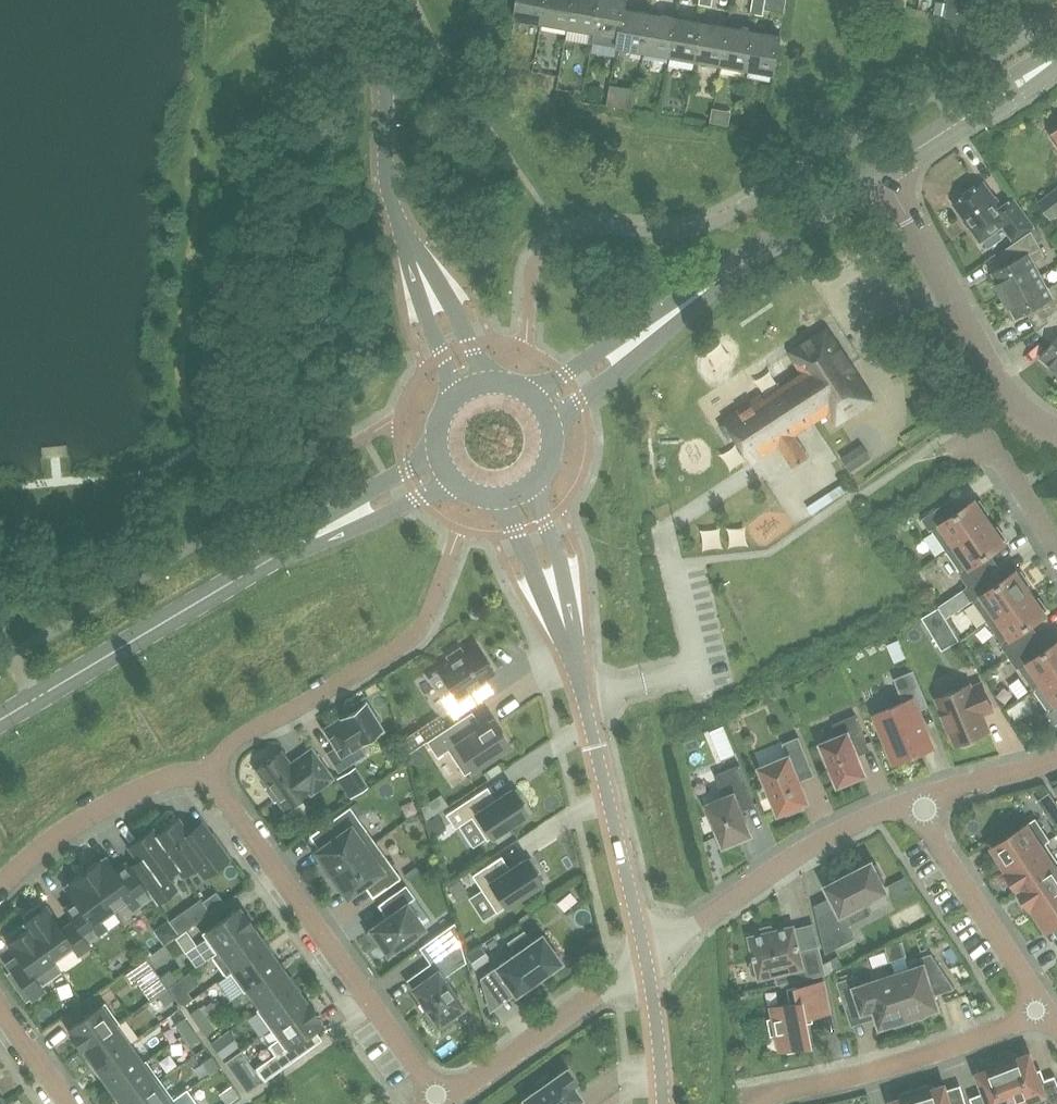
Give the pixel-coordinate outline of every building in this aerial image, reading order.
[(543,23),(547,0),(519,0),(516,19),(543,23)] [(569,28),(574,0),(547,0),(543,23),(569,28)] [(595,32),(601,0),(574,0),(569,28),(595,32)] [(620,37),(621,37),(626,9),(627,0),(601,0),(595,32),(620,37)] [(767,0),(754,0),(752,13),(764,16),(767,0)] [(950,2),(947,16),(970,20),(972,6),(965,5),(966,1),(963,0),(957,0),(957,3),(950,2)] [(652,13),(626,9),(621,37),(620,37),(618,48),(646,52),(652,13)] [(671,57),(677,17),(652,13),(646,52),(671,57)] [(704,22),(677,17),(671,57),(697,61),(704,22)] [(723,65),(730,26),(704,22),(697,61),(723,65)] [(755,31),(730,26),(723,65),(748,70),(755,31)] [(755,31),(748,70),(775,75),(782,35),(755,31)] [(1015,242),(1035,227),(1015,199),(1002,208),(985,184),(977,189),(976,187),(964,195),(966,197),(955,205),(966,219),(965,221),(970,228),(971,227),(982,242),(1004,226),(1015,242)] [(1040,203),(1051,218),(1056,214),(1056,190),(1040,203)] [(1005,296),(1042,276),(1035,263),(1047,257),(1042,247),(1033,231),(1008,249),(1014,261),(993,273),(1005,296)] [(1056,316),(1056,284),(1049,288),(1042,276),(1005,296),(1018,319),(1033,311),(1037,312),(1044,325),(1056,316)] [(1044,325),(1040,328),(1041,329),(1042,328),(1056,339),(1041,358),(1056,370),(1056,316),(1044,325)] [(828,329),(792,353),(806,374),(766,400),(762,394),(725,419),(726,422),(722,424),(731,439),(736,436),(753,462),(779,445),(794,467),(809,457),(795,436),(830,413),(838,425),(875,400),(828,329)] [(871,443),(850,453),(857,468),(878,458),(871,443)] [(933,527),(949,550),(991,521),(986,513),(989,511),(982,499),(978,501),(976,498),(954,513),(947,501),(923,517),(931,529),(933,527)] [(996,527),(991,521),(949,550),(963,571),(961,572),(969,585),(989,571),(992,569),(985,557),(1006,543),(1004,539),(1007,537),(999,525),(996,527)] [(974,598),(990,621),(1032,592),(1027,584),(1031,582),(1023,570),(1019,572),(1017,569),(997,583),(989,571),(969,585),(964,588),(972,599),(974,598)] [(1037,598),(1032,592),(990,621),(1004,642),(1002,643),(1011,656),(1034,640),(1026,628),(1047,614),(1045,610),(1048,608),(1040,596),(1037,598)] [(937,610),(922,619),(928,629),(943,620),(937,610)] [(1056,674),(1056,641),(1041,651),(1034,640),(1011,656),(1018,667),(1020,666),(1036,688),(1056,674)] [(449,686),(438,693),(453,716),(477,700),(469,688),(493,672),(477,646),(465,654),(460,646),(446,656),(451,663),(439,671),(449,686)] [(915,669),(894,678),(904,702),(876,714),(896,762),(932,747),(917,710),(929,705),(915,669)] [(1036,688),(1050,710),(1048,711),(1056,723),(1056,722),(1056,674),(1036,688)] [(983,682),(971,687),(970,684),(938,697),(957,743),(958,742),(964,746),(974,742),(976,735),(989,730),(982,713),(993,709),(983,682)] [(352,712),(325,728),(337,747),(328,753),(338,770),(349,764),(343,754),(382,730),(375,717),(378,715),(368,697),(350,708),(352,712)] [(857,749),(869,744),(856,714),(834,723),(839,735),(821,743),(838,785),(867,773),(857,749)] [(470,733),(461,718),(426,741),(437,757),(448,749),(464,774),(509,744),(492,718),(470,733)] [(428,722),(421,727),(429,739),(436,734),(428,722)] [(811,767),(799,737),(783,743),(789,756),(761,767),(780,813),(785,810),(787,815),(805,808),(803,803),(808,801),(797,773),(811,767)] [(284,807),(308,790),(311,793),(332,778),(316,755),(302,765),(299,760),(297,761),(298,762),(292,766),(281,751),(256,769),(268,785),(265,788),(274,801),(277,798),(284,807)] [(743,810),(755,805),(738,765),(716,774),(725,796),(707,804),(724,845),(752,834),(743,810)] [(367,786),(355,767),(346,773),(348,777),(344,779),(354,795),(367,786)] [(445,813),(455,827),(471,816),(487,840),(528,812),(522,803),(525,801),(516,788),(513,790),(512,788),(478,810),(470,797),(445,813)] [(442,789),(421,801),(427,813),(449,801),(442,789)] [(1047,809),(1056,824),(1056,802),(1047,809)] [(318,861),(328,875),(376,840),(351,805),(328,821),(337,834),(316,849),(322,858),(318,861)] [(427,820),(431,835),(446,826),(438,813),(427,820)] [(1008,867),(1047,842),(1051,839),(1037,816),(993,845),(1008,867)] [(201,821),(187,831),(178,819),(156,834),(155,835),(181,871),(185,876),(198,867),(204,876),(228,859),(201,821)] [(129,846),(141,862),(131,868),(139,878),(138,878),(151,896),(151,895),(156,903),(176,889),(169,880),(181,871),(155,835),(156,834),(152,829),(129,846)] [(402,876),(376,840),(328,875),(338,889),(342,886),(348,895),(370,880),(379,892),(402,876)] [(1056,865),(1056,857),(1047,842),(1008,867),(1009,869),(1007,870),(1019,889),(1056,865)] [(100,859),(84,870),(112,909),(125,900),(132,909),(151,896),(138,878),(139,878),(131,868),(126,861),(115,869),(106,856),(101,860),(100,859)] [(539,870),(530,857),(527,860),(525,857),(505,871),(496,859),(472,875),(496,912),(542,882),(536,873),(539,870)] [(883,882),(885,880),(877,864),(874,866),(872,862),(826,886),(838,908),(818,918),(826,953),(855,938),(843,914),(887,891),(883,882)] [(1056,865),(1019,889),(1030,907),(1033,905),(1035,908),(1056,894),(1056,867),(1056,865)] [(100,918),(112,909),(84,870),(68,882),(69,883),(64,887),(73,899),(63,907),(73,921),(87,941),(107,927),(100,918)] [(407,902),(414,897),(405,884),(382,900),(391,913),(366,930),(377,945),(381,942),(388,952),(401,943),(404,947),(419,937),(416,933),(424,927),(407,902)] [(1035,908),(1048,929),(1056,924),(1056,894),(1035,908)] [(90,945),(87,941),(73,921),(62,929),(46,906),(43,909),(39,903),(23,915),(27,920),(25,922),(61,972),(62,972),(54,961),(74,947),(78,954),(90,945)] [(237,907),(202,932),(216,952),(252,927),(252,928),(254,926),(242,910),(240,911),(237,907)] [(170,915),(158,920),(166,934),(177,929),(170,915)] [(430,939),(439,951),(460,937),(455,921),(430,939)] [(61,972),(25,922),(24,922),(25,924),(12,933),(15,937),(7,942),(21,961),(11,969),(32,999),(44,990),(40,985),(60,971),(60,973),(61,972)] [(801,950),(795,926),(775,930),(775,927),(772,925),(759,928),(758,931),(758,934),(750,936),(756,960),(753,961),(751,964),(753,973),(755,975),(758,974),(760,979),(776,975),(778,984),(826,973),(820,945),(801,950)] [(216,952),(211,955),(226,975),(230,972),(265,946),(252,928),(252,927),(216,952)] [(186,930),(175,937),(185,952),(196,944),(186,930)] [(480,978),(486,998),(507,983),(515,993),(561,962),(542,935),(531,942),(524,931),(508,942),(516,953),(480,978)] [(265,946),(230,972),(244,992),(248,989),(247,988),(279,965),(265,946)] [(481,946),(467,955),(476,968),(489,959),(481,946)] [(896,973),(912,1021),(928,1016),(926,1011),(939,1007),(935,995),(936,994),(936,993),(935,993),(934,991),(942,988),(943,991),(942,991),(942,993),(955,988),(933,953),(921,956),(923,964),(896,973)] [(453,1013),(463,1006),(432,961),(407,979),(428,1008),(424,1011),(436,1029),(455,1016),(453,1013)] [(279,965),(247,988),(248,989),(260,1006),(261,1007),(293,985),(279,965)] [(162,975),(169,986),(178,979),(171,968),(162,975)] [(157,973),(142,984),(151,998),(166,987),(157,973)] [(896,1027),(912,1021),(896,973),(856,986),(853,976),(837,981),(847,1010),(861,1005),(863,1012),(875,1008),(881,1026),(894,1022),(896,1027)] [(178,979),(169,986),(176,996),(185,990),(178,979)] [(805,1044),(811,1043),(806,1017),(830,1012),(824,981),(788,988),(791,1003),(773,1006),(775,1017),(769,1018),(772,1035),(780,1033),(783,1047),(781,1048),(782,1049),(788,1048),(789,1052),(805,1049),(805,1044)] [(260,1006),(256,1009),(270,1029),(306,1004),(306,1003),(293,985),(261,1007),(260,1006)] [(168,987),(159,993),(166,1003),(175,997),(168,987)] [(275,1054),(256,1067),(265,1079),(300,1054),(293,1043),(320,1023),(317,1019),(320,1018),(308,1001),(306,1003),(306,1004),(270,1029),(276,1037),(272,1040),(271,1049),(275,1054)] [(114,1025),(115,1026),(119,1023),(104,1002),(69,1027),(72,1031),(70,1032),(81,1049),(83,1048),(83,1047),(114,1025)] [(198,1023),(207,1017),(200,1006),(190,1012),(198,1023)] [(175,1022),(183,1034),(192,1027),(184,1016),(175,1022)] [(207,1017),(198,1023),(205,1034),(214,1027),(207,1017)] [(83,1047),(83,1048),(97,1066),(128,1044),(115,1026),(114,1025),(83,1047)] [(192,1027),(183,1034),(190,1044),(199,1038),(192,1027)] [(228,1049),(221,1038),(212,1044),(220,1055),(228,1049)] [(128,1044),(97,1066),(110,1086),(141,1063),(141,1062),(128,1044)] [(1002,1058),(1020,1103),(1048,1103),(1049,1103),(1050,1103),(1056,1103),(1056,1079),(1055,1075),(1041,1081),(1030,1053),(1020,1056),(1018,1052),(1002,1058)] [(237,1053),(225,1062),(231,1071),(243,1062),(237,1053)] [(202,1061),(209,1072),(218,1066),(211,1055),(202,1061)] [(1002,1058),(986,1064),(987,1069),(977,1073),(987,1097),(973,1103),(1020,1103),(1002,1058)] [(110,1086),(123,1103),(125,1103),(159,1079),(145,1059),(141,1062),(141,1063),(110,1086)] [(581,1097),(572,1085),(576,1082),(566,1068),(552,1078),(549,1073),(535,1083),(538,1088),(523,1098),(527,1103),(572,1103),(581,1097)] [(173,1099),(159,1079),(125,1103),(165,1103),(173,1099)] [(917,1088),(922,1103),(952,1103),(945,1084),(935,1087),(934,1082),(917,1088)] [(917,1088),(900,1093),(902,1098),(891,1101),(892,1103),(922,1103),(917,1088)] [(182,1092),(173,1099),(165,1103),(190,1103),(182,1092)]
